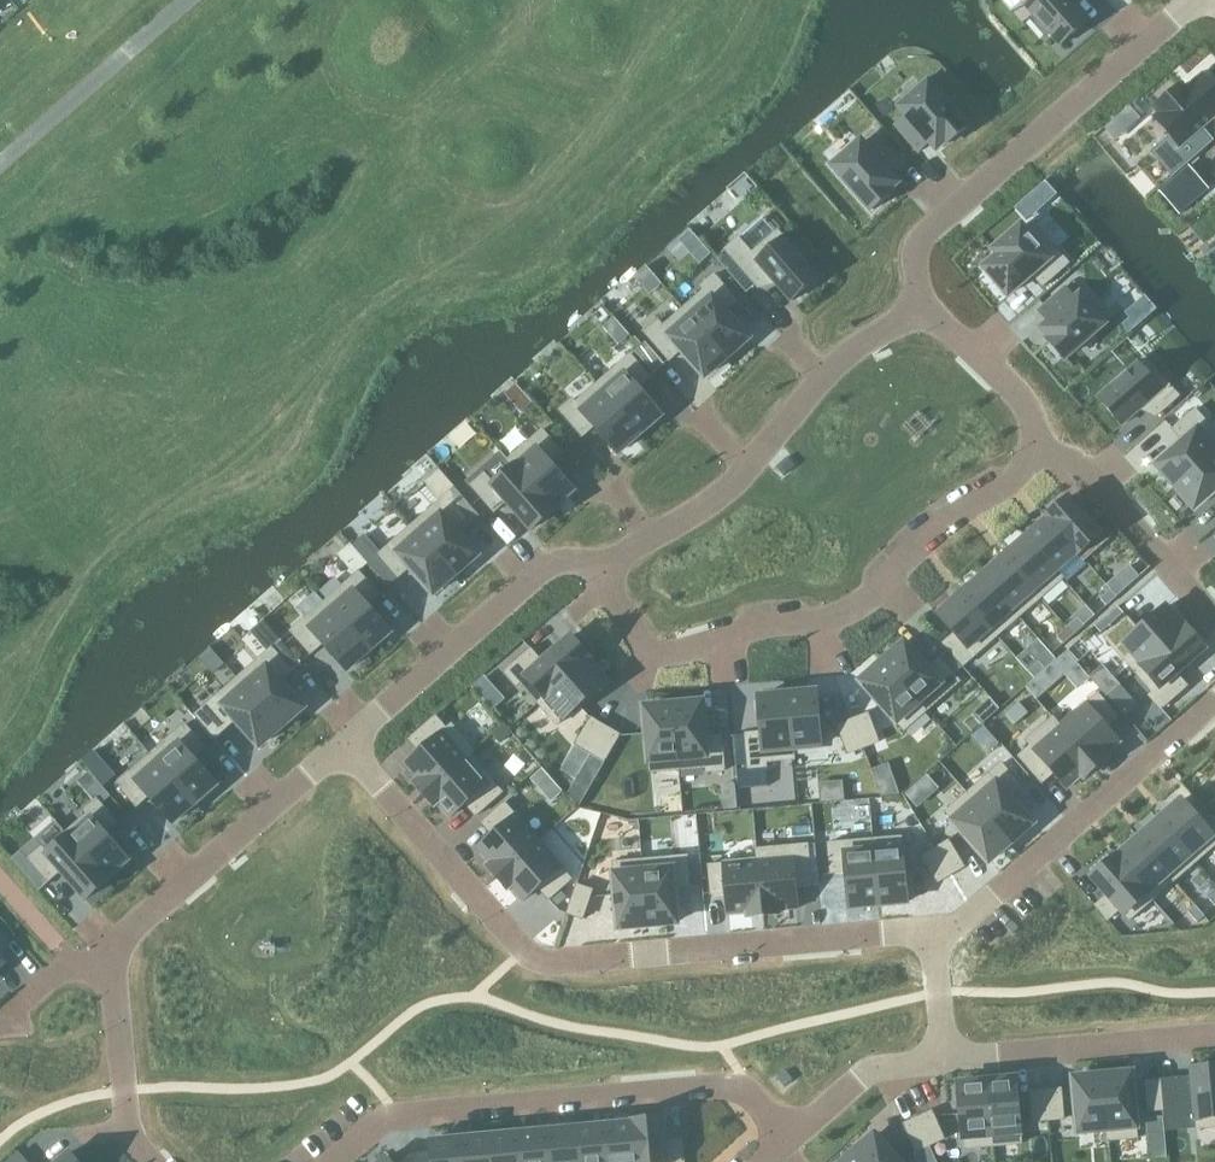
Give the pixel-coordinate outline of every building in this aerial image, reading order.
[(1022,2),(1034,15),(1030,19),(1045,36),(1049,33),(1052,36),(1051,36),(1053,38),(1053,37),(1056,41),(1057,43),(1058,42),(1060,45),(1061,44),(1062,45),(1064,44),(1063,43),(1069,38),(1069,39),(1071,37),(1070,36),(1078,30),(1078,31),(1080,30),(1079,29),(1085,24),(1086,25),(1087,23),(1086,23),(1088,21),(1069,0),(1024,0),(1022,2)] [(1202,75),(1187,88),(1184,84),(1155,110),(1158,114),(1155,116),(1170,134),(1151,152),(1173,177),(1214,141),(1203,128),(1214,118),(1214,90),(1202,75)] [(925,80),(898,104),(908,115),(896,126),(919,152),(920,152),(921,151),(931,142),(937,148),(937,147),(938,148),(939,147),(939,146),(946,140),(949,143),(949,142),(950,143),(952,142),(951,141),(964,129),(965,130),(966,129),(966,128),(966,127),(959,119),(960,118),(958,116),(957,117),(954,113),(955,113),(954,111),(953,112),(941,98),(942,98),(941,96),(940,97),(937,93),(938,92),(936,91),(925,80)] [(837,101),(846,111),(858,101),(849,91),(837,101)] [(1130,127),(1139,119),(1129,108),(1120,116),(1130,127)] [(903,166),(877,136),(865,147),(861,142),(834,166),(838,170),(837,171),(838,173),(839,172),(842,176),(843,178),(844,177),(859,194),(858,195),(859,197),(860,196),(863,199),(862,200),(864,202),(864,201),(872,210),(873,209),(874,210),(875,209),(874,208),(888,196),(888,197),(890,196),(889,195),(890,194),(887,191),(895,185),(895,186),(897,185),(896,184),(897,183),(891,176),(901,167),(902,168),(903,167),(903,166)] [(1179,214),(1208,188),(1189,167),(1160,192),(1179,214)] [(1052,199),(1058,194),(1052,187),(1046,180),(1040,185),(1052,199)] [(990,264),(985,268),(993,278),(994,280),(995,279),(998,283),(997,283),(998,285),(999,284),(1002,287),(1001,288),(1002,290),(1003,289),(1006,292),(1005,293),(1006,295),(1007,294),(1008,295),(1023,282),(1024,283),(1025,282),(1024,281),(1028,277),(1029,278),(1030,277),(1030,276),(1032,274),(1033,275),(1032,275),(1042,286),(1043,287),(1069,264),(1057,250),(1056,251),(1033,225),(1026,231),(1022,226),(1016,231),(1015,230),(1014,231),(1014,232),(1011,235),(1010,234),(1009,235),(1010,236),(1006,239),(1006,238),(1004,240),(1005,240),(1001,243),(1001,242),(999,244),(1000,245),(994,250),(1000,255),(991,263),(990,262),(989,263),(990,264)] [(739,238),(725,250),(758,288),(759,288),(760,287),(760,286),(768,279),(769,280),(770,279),(770,278),(770,277),(791,301),(792,300),(793,301),(795,299),(794,298),(800,294),(802,293),(801,292),(809,286),(809,287),(811,285),(810,284),(816,280),(818,279),(817,278),(819,277),(816,274),(817,274),(815,272),(814,273),(811,269),(812,268),(811,267),(810,268),(807,265),(812,261),(797,244),(793,247),(778,231),(752,253),(739,238)] [(704,290),(683,308),(726,358),(728,356),(729,357),(730,355),(733,351),(734,352),(736,351),(735,350),(739,347),(739,348),(741,346),(740,345),(748,338),(736,324),(737,324),(735,322),(734,323),(731,319),(732,318),(731,317),(730,317),(725,312),(726,311),(727,312),(728,311),(727,310),(736,302),(736,303),(737,302),(738,301),(714,275),(701,287),(704,290)] [(1067,365),(1111,327),(1085,298),(1087,297),(1077,286),(1054,306),(1064,317),(1042,336),(1067,365)] [(1138,326),(1159,308),(1153,302),(1147,295),(1127,312),(1132,318),(1124,324),(1131,332),(1138,326)] [(658,321),(644,333),(669,361),(670,360),(670,361),(681,351),(681,350),(686,356),(685,356),(687,358),(688,357),(691,361),(690,362),(691,363),(692,363),(705,377),(713,370),(715,369),(714,368),(718,365),(718,366),(720,364),(719,364),(723,360),(724,361),(725,360),(725,359),(726,358),(683,308),(663,326),(658,321)] [(631,355),(596,385),(640,434),(641,432),(642,433),(644,432),(643,431),(647,428),(647,429),(649,427),(648,427),(652,423),(652,424),(654,423),(653,422),(661,415),(650,401),(651,401),(650,399),(649,400),(643,393),(644,393),(643,391),(642,392),(639,389),(640,388),(641,387),(640,386),(649,379),(651,378),(650,378),(651,377),(631,355)] [(1162,383),(1161,384),(1136,355),(1092,393),(1118,422),(1139,403),(1149,415),(1172,395),(1162,383)] [(573,399),(559,411),(582,437),(583,437),(584,436),(583,436),(592,428),(592,429),(594,428),(593,427),(594,427),(618,453),(626,446),(626,447),(628,445),(627,445),(631,441),(632,442),(633,441),(633,440),(636,437),(637,438),(638,436),(638,435),(640,434),(596,385),(576,403),(573,399)] [(1157,465),(1164,473),(1163,473),(1164,475),(1165,474),(1168,478),(1168,479),(1169,480),(1170,480),(1173,483),(1172,484),(1174,486),(1174,485),(1176,487),(1214,452),(1214,432),(1195,409),(1173,429),(1173,430),(1172,430),(1182,441),(1183,442),(1177,447),(1177,446),(1175,447),(1176,448),(1172,452),(1171,450),(1170,451),(1171,452),(1157,465)] [(542,430),(509,459),(553,508),(559,502),(560,503),(561,502),(561,501),(564,498),(565,499),(566,497),(566,496),(569,493),(570,494),(572,493),(571,492),(573,490),(561,476),(562,475),(561,474),(560,475),(554,468),(555,467),(554,466),(553,467),(550,463),(551,462),(551,463),(552,462),(552,461),(561,454),(562,453),(542,430)] [(1176,487),(1177,488),(1177,489),(1178,491),(1179,490),(1182,494),(1181,494),(1183,496),(1183,495),(1187,499),(1186,500),(1187,501),(1188,500),(1195,508),(1209,496),(1210,496),(1212,495),(1211,494),(1214,491),(1214,452),(1176,487)] [(485,474),(471,486),(494,512),(495,512),(496,511),(495,510),(504,503),(505,504),(506,503),(506,502),(507,501),(512,507),(511,508),(512,510),(513,509),(517,512),(516,513),(517,515),(518,514),(521,518),(520,519),(521,520),(522,519),(525,523),(525,524),(526,525),(527,525),(531,529),(532,528),(533,528),(535,527),(534,526),(537,524),(539,523),(538,522),(546,516),(547,517),(548,515),(548,514),(550,512),(551,513),(553,511),(552,511),(554,509),(553,508),(509,459),(507,460),(514,468),(494,485),(485,474)] [(441,500),(412,525),(455,575),(457,573),(458,574),(459,573),(459,572),(462,569),(463,570),(465,568),(464,567),(467,564),(468,565),(470,564),(469,563),(477,556),(465,542),(465,541),(464,539),(463,540),(460,536),(461,535),(459,534),(459,535),(454,529),(455,529),(456,528),(456,527),(464,520),(465,520),(466,519),(476,510),(440,469),(426,482),(441,500)] [(1069,497),(1047,516),(1085,560),(1107,540),(1069,497)] [(1047,519),(1026,537),(1063,579),(1064,578),(1067,582),(1087,565),(1084,561),(1085,560),(1047,516),(1046,518),(1047,519)] [(412,525),(378,555),(398,578),(399,578),(400,577),(399,576),(408,568),(409,570),(410,569),(409,568),(410,567),(415,573),(414,573),(416,575),(417,574),(420,578),(419,579),(420,580),(421,580),(434,594),(441,587),(442,588),(444,586),(443,586),(447,582),(447,583),(449,582),(448,581),(452,578),(453,579),(454,577),(453,576),(455,575),(412,525)] [(1026,537),(1004,556),(1041,598),(1063,579),(1026,537)] [(351,544),(338,555),(355,575),(359,572),(368,564),(351,544)] [(1004,556),(982,575),(1019,617),(1041,598),(1004,556)] [(1115,578),(1125,590),(1133,583),(1123,571),(1115,578)] [(355,575),(325,602),(368,651),(370,650),(371,650),(372,649),(372,648),(375,645),(376,646),(378,644),(377,644),(380,640),(381,641),(383,640),(382,639),(390,632),(378,619),(379,618),(378,617),(377,617),(371,610),(372,610),(371,608),(370,609),(367,605),(368,605),(369,604),(369,603),(377,596),(378,597),(379,595),(359,572),(355,575)] [(982,575),(960,595),(997,637),(1019,617),(982,575)] [(1107,585),(1117,597),(1125,590),(1115,578),(1107,585)] [(960,595),(938,614),(955,633),(943,644),(949,651),(963,667),(997,637),(960,595)] [(1095,616),(1106,607),(1099,599),(1089,609),(1095,616)] [(325,602),(291,631),(311,654),(312,654),(313,653),(312,653),(321,645),(322,646),(323,645),(323,644),(326,647),(326,648),(327,649),(327,648),(334,655),(333,656),(334,657),(335,656),(346,670),(355,663),(355,664),(357,663),(356,662),(360,659),(361,659),(362,658),(361,657),(365,654),(366,655),(367,653),(368,651),(325,602)] [(1128,618),(1105,638),(1135,672),(1185,628),(1184,627),(1183,628),(1178,622),(1179,621),(1177,619),(1176,620),(1173,616),(1174,616),(1173,614),(1172,615),(1169,611),(1170,611),(1168,609),(1167,610),(1165,607),(1152,619),(1151,618),(1150,619),(1150,620),(1143,626),(1141,627),(1142,627),(1139,630),(1138,630),(1138,629),(1129,619),(1128,619),(1128,618)] [(1085,625),(1095,616),(1089,609),(1078,618),(1085,625)] [(1185,628),(1135,672),(1153,693),(1149,696),(1161,709),(1187,686),(1187,685),(1178,674),(1177,675),(1177,674),(1183,669),(1184,670),(1185,668),(1184,667),(1188,664),(1189,665),(1190,664),(1190,663),(1193,660),(1194,660),(1196,659),(1195,658),(1199,655),(1199,656),(1201,654),(1200,654),(1204,650),(1203,648),(1204,647),(1202,646),(1202,647),(1199,644),(1200,643),(1199,642),(1198,642),(1191,635),(1192,634),(1190,632),(1190,633),(1187,630),(1188,629),(1187,628),(1186,629),(1185,628)] [(531,649),(505,673),(517,686),(520,683),(538,704),(589,659),(588,659),(589,658),(588,656),(587,657),(584,654),(585,653),(584,652),(583,653),(576,645),(577,644),(576,643),(575,643),(572,640),(573,640),(572,638),(571,639),(570,637),(565,641),(564,640),(563,642),(564,643),(560,646),(559,645),(558,646),(558,647),(555,650),(554,650),(553,651),(553,652),(550,655),(549,654),(547,656),(548,656),(542,662),(541,661),(542,661),(532,650),(531,649)] [(1052,654),(1062,645),(1056,637),(1045,647),(1052,654)] [(885,661),(883,662),(926,712),(960,682),(954,674),(941,659),(940,659),(929,668),(929,669),(928,670),(923,664),(924,664),(923,662),(922,663),(918,659),(919,658),(918,657),(917,657),(905,643),(897,650),(896,649),(895,651),(895,652),(892,655),(891,654),(889,655),(890,656),(886,659),(884,660),(885,661)] [(1041,664),(1052,654),(1045,647),(1035,656),(1041,664)] [(272,648),(238,678),(281,727),(283,726),(285,725),(284,724),(288,721),(289,722),(290,721),(290,720),(293,717),(294,717),(296,716),(295,715),(303,708),(290,694),(291,693),(290,692),(289,693),(286,689),(287,688),(285,686),(284,687),(280,682),(281,681),(282,680),(281,679),(290,671),(291,673),(292,671),(272,648)] [(949,651),(941,659),(954,674),(963,667),(949,651)] [(589,659),(538,704),(557,725),(583,702),(584,703),(585,702),(585,701),(592,695),(593,696),(594,695),(593,694),(607,682),(604,679),(605,679),(604,677),(603,678),(600,674),(601,674),(599,672),(598,673),(595,669),(596,668),(595,667),(594,668),(588,661),(589,660),(589,659)] [(869,674),(861,681),(874,695),(873,696),(874,698),(875,697),(879,701),(878,701),(879,703),(880,702),(904,731),(926,712),(883,662),(881,664),(881,663),(879,664),(880,665),(876,668),(875,668),(874,669),(874,670),(871,673),(870,672),(868,674),(869,674)] [(1047,668),(1046,669),(1035,679),(1026,686),(1037,698),(1057,680),(1047,668)] [(484,677),(472,687),(480,696),(492,686),(484,677)] [(238,678),(204,708),(224,730),(225,731),(226,729),(225,728),(233,721),(234,722),(236,721),(235,721),(236,720),(241,725),(240,726),(241,727),(242,726),(246,730),(245,731),(246,733),(247,732),(259,746),(267,739),(268,740),(270,739),(269,738),(272,735),(273,735),(275,734),(274,733),(278,730),(278,731),(280,730),(279,729),(281,727),(238,678)] [(790,694),(787,695),(793,760),(795,760),(794,749),(821,746),(820,722),(821,722),(820,721),(819,721),(818,711),(819,711),(819,710),(818,710),(816,692),(806,693),(806,692),(803,692),(804,693),(799,694),(799,693),(797,693),(797,694),(792,694),(792,693),(790,693),(790,694)] [(747,734),(745,734),(749,769),(767,767),(766,762),(793,760),(787,695),(785,695),(785,694),(783,694),(783,695),(778,695),(778,694),(776,695),(776,696),(771,696),(771,695),(769,695),(769,696),(759,697),(760,715),(759,715),(759,717),(760,717),(761,726),(760,726),(760,728),(761,727),(762,732),(761,732),(746,733),(747,734)] [(1060,725),(1059,726),(1097,769),(1097,768),(1097,767),(1105,760),(1105,761),(1107,760),(1106,759),(1107,758),(1105,756),(1111,750),(1112,751),(1114,750),(1113,749),(1120,743),(1115,738),(1116,738),(1115,736),(1114,737),(1106,727),(1107,727),(1118,717),(1098,694),(1086,705),(1085,704),(1060,725)] [(676,705),(673,705),(679,770),(706,768),(707,773),(725,771),(721,736),(721,735),(706,737),(705,737),(705,730),(706,730),(706,728),(704,728),(704,723),(705,723),(705,721),(704,721),(702,702),(692,703),(692,702),(690,703),(690,704),(685,704),(685,703),(683,703),(683,704),(678,705),(678,704),(676,704),(676,705)] [(655,707),(645,707),(646,726),(645,726),(645,728),(647,728),(647,733),(646,733),(646,736),(647,735),(650,773),(679,770),(673,705),(671,705),(671,704),(669,704),(669,705),(664,706),(664,705),(662,705),(662,706),(657,706),(657,705),(655,706),(655,707)] [(853,720),(852,720),(864,748),(879,742),(868,714),(867,714),(866,714),(853,719),(853,720)] [(409,762),(405,766),(411,772),(410,773),(411,775),(412,774),(417,780),(415,782),(416,783),(415,784),(416,786),(417,785),(424,793),(423,794),(424,794),(470,754),(471,755),(475,751),(452,724),(447,729),(436,717),(409,740),(410,741),(419,752),(420,752),(411,760),(410,759),(409,761),(409,762)] [(1031,746),(1019,757),(1042,783),(1043,783),(1054,774),(1053,773),(1054,772),(1062,782),(1063,784),(1064,783),(1068,788),(1075,782),(1075,783),(1077,782),(1076,781),(1082,776),(1084,778),(1086,777),(1086,778),(1088,776),(1087,776),(1095,769),(1096,770),(1097,769),(1059,726),(1060,725),(1053,717),(1026,741),(1031,746)] [(591,718),(576,744),(591,753),(606,727),(606,726),(593,719),(591,718)] [(838,726),(837,726),(848,754),(864,748),(852,720),(851,720),(837,725),(838,726)] [(185,724),(151,754),(194,803),(196,802),(197,803),(198,801),(197,800),(201,797),(202,798),(203,797),(203,796),(206,793),(207,794),(209,792),(208,791),(216,784),(204,771),(205,770),(204,769),(203,770),(197,763),(198,762),(197,761),(196,761),(193,758),(194,757),(195,756),(194,755),(203,748),(204,749),(205,748),(205,747),(185,724)] [(504,726),(494,735),(499,741),(509,732),(504,726)] [(606,727),(591,753),(605,761),(620,735),(620,734),(607,727),(607,728),(606,727)] [(591,753),(582,768),(596,776),(605,761),(591,753)] [(151,754),(117,784),(137,807),(137,806),(138,807),(139,806),(138,805),(146,797),(147,798),(149,797),(148,797),(149,796),(152,800),(153,802),(153,801),(160,808),(159,809),(160,810),(161,809),(172,822),(180,815),(181,816),(183,815),(182,814),(186,811),(186,812),(188,810),(187,809),(191,806),(192,807),(193,806),(192,805),(194,803),(151,754)] [(470,754),(424,794),(425,795),(425,794),(432,802),(432,803),(433,805),(434,804),(435,805),(437,803),(442,809),(442,810),(443,811),(444,811),(450,817),(454,813),(455,814),(457,813),(456,812),(465,804),(466,804),(465,805),(475,816),(475,815),(476,816),(503,793),(492,780),(493,780),(471,755),(470,754)] [(1001,763),(967,793),(1011,843),(1013,841),(1013,842),(1015,841),(1014,840),(1018,837),(1020,836),(1019,835),(1023,832),(1024,833),(1025,831),(1024,831),(1033,824),(1020,809),(1021,809),(1019,807),(1018,808),(1015,804),(1016,803),(1015,802),(1014,802),(1009,797),(1010,796),(1011,797),(1022,787),(1021,787),(1022,786),(1001,763)] [(543,768),(531,778),(539,787),(551,777),(543,768)] [(89,772),(77,782),(94,802),(97,799),(101,804),(110,796),(89,772)] [(967,793),(946,812),(970,841),(971,843),(972,842),(975,846),(974,847),(976,848),(976,847),(989,862),(997,855),(998,855),(999,854),(999,853),(1002,850),(1003,851),(1004,850),(1004,849),(1007,846),(1008,846),(1010,845),(1009,844),(1011,843),(967,793)] [(87,815),(67,832),(107,878),(114,872),(115,873),(116,872),(115,871),(119,868),(120,868),(121,867),(121,866),(124,863),(125,864),(127,863),(126,862),(128,860),(116,846),(117,845),(116,844),(115,844),(109,838),(110,837),(109,836),(108,836),(105,833),(106,832),(117,823),(117,822),(101,804),(97,799),(94,802),(83,811),(87,815)] [(1160,820),(1197,862),(1214,846),(1214,838),(1182,800),(1160,820)] [(482,845),(478,850),(484,856),(483,857),(484,859),(485,858),(490,864),(488,866),(489,867),(488,868),(489,869),(490,869),(497,877),(496,877),(497,878),(539,841),(517,815),(516,816),(505,803),(482,823),(483,824),(482,824),(492,835),(493,836),(484,844),(483,843),(481,844),(482,845)] [(1160,820),(1137,839),(1174,882),(1197,862),(1160,820)] [(42,847),(28,859),(49,882),(51,881),(51,880),(59,873),(60,873),(61,872),(62,871),(67,877),(66,878),(67,879),(68,878),(71,882),(71,883),(72,884),(73,884),(76,887),(75,888),(76,890),(77,889),(80,893),(81,895),(82,894),(86,899),(87,897),(88,898),(89,897),(89,896),(92,893),(92,894),(94,893),(93,892),(101,885),(102,886),(103,885),(102,884),(105,882),(106,882),(108,881),(107,880),(109,879),(107,878),(67,832),(45,851),(42,847)] [(902,837),(873,839),(879,905),(881,904),(881,906),(883,905),(883,904),(888,904),(888,905),(890,905),(890,904),(895,903),(895,904),(897,904),(897,903),(907,902),(906,884),(907,884),(907,883),(906,883),(905,873),(906,873),(906,872),(905,872),(902,837)] [(873,839),(828,843),(830,874),(831,874),(846,873),(846,872),(847,872),(847,877),(846,877),(846,879),(847,878),(848,888),(847,888),(847,890),(848,889),(850,907),(860,906),(860,907),(863,907),(862,906),(867,906),(867,907),(869,907),(869,906),(874,905),(874,906),(876,906),(876,905),(879,905),(873,839)] [(1116,856),(1114,858),(1152,901),(1174,882),(1137,839),(1117,858),(1116,856)] [(539,841),(497,878),(498,879),(499,878),(505,886),(505,887),(506,888),(507,888),(508,889),(510,887),(515,893),(516,895),(517,894),(523,901),(527,897),(528,897),(530,896),(529,895),(538,887),(539,888),(540,890),(540,889),(548,898),(547,898),(548,899),(549,899),(551,897),(560,890),(572,880),(561,867),(562,867),(539,841)] [(937,851),(952,877),(966,869),(950,843),(937,851)] [(808,844),(756,849),(757,860),(759,860),(764,916),(765,916),(765,915),(775,914),(775,915),(777,915),(777,914),(779,914),(779,910),(787,910),(787,911),(789,911),(789,910),(798,909),(797,903),(798,902),(798,900),(797,900),(795,888),(797,888),(797,889),(811,887),(812,887),(808,844)] [(939,885),(952,877),(937,851),(924,859),(939,885)] [(688,856),(642,860),(648,925),(651,925),(651,926),(653,926),(653,925),(657,924),(658,925),(660,925),(660,924),(664,924),(664,925),(667,925),(666,924),(677,923),(675,904),(676,904),(676,902),(675,902),(675,897),(676,897),(676,895),(675,895),(674,888),(675,888),(690,887),(690,886),(688,856)] [(1114,858),(1092,877),(1108,895),(1095,906),(1108,921),(1120,910),(1130,921),(1152,901),(1114,858)] [(642,860),(614,863),(617,900),(616,900),(616,902),(617,902),(618,907),(616,907),(617,909),(618,909),(619,928),(630,927),(630,928),(632,928),(632,927),(637,926),(637,927),(639,927),(639,926),(644,926),(644,927),(646,926),(646,925),(648,925),(642,860)] [(725,864),(708,865),(711,896),(726,895),(726,894),(727,894),(728,906),(727,906),(727,909),(728,908),(729,915),(738,914),(738,915),(741,915),(740,914),(748,913),(749,916),(750,916),(750,917),(752,917),(752,916),(763,915),(763,916),(764,916),(759,860),(757,860),(724,863),(725,864)] [(560,890),(551,897),(558,904),(566,897),(560,890)] [(576,890),(566,918),(580,923),(590,895),(576,890)] [(1195,905),(1188,911),(1197,922),(1204,916),(1195,905)] [(1191,1067),(1196,1129),(1214,1128),(1214,1065),(1191,1067)] [(1132,1073),(1101,1076),(1106,1129),(1107,1141),(1137,1138),(1132,1073)] [(1101,1076),(1074,1078),(1079,1132),(1106,1129),(1101,1076)] [(1016,1078),(987,1081),(993,1146),(1022,1144),(1016,1078)] [(1174,1079),(1160,1080),(1164,1110),(1179,1109),(1176,1079),(1174,1079)] [(1160,1080),(1146,1081),(1149,1112),(1164,1110),(1160,1080)] [(987,1081),(958,1084),(964,1149),(993,1146),(987,1081)] [(1046,1090),(1049,1121),(1064,1119),(1061,1089),(1059,1089),(1048,1090),(1046,1090)] [(1033,1122),(1049,1121),(1046,1090),(1044,1090),(1044,1091),(1033,1092),(1033,1091),(1031,1091),(1031,1092),(1033,1122)] [(932,1112),(918,1118),(930,1146),(944,1140),(932,1112)] [(633,1122),(636,1161),(684,1161),(683,1140),(666,1141),(664,1118),(633,1121),(633,1122)] [(918,1118),(904,1124),(916,1152),(930,1146),(918,1118)] [(606,1125),(610,1161),(636,1161),(633,1122),(606,1125)] [(577,1127),(581,1161),(610,1161),(606,1125),(577,1127)] [(549,1130),(552,1161),(581,1161),(577,1127),(549,1130)] [(520,1133),(523,1161),(552,1161),(549,1130),(520,1133)] [(491,1135),(493,1161),(523,1161),(520,1133),(491,1135)] [(460,1138),(462,1161),(493,1161),(491,1135),(460,1138)] [(853,1154),(860,1161),(899,1161),(874,1135),(853,1154)] [(411,1154),(414,1161),(462,1161),(460,1138),(431,1141),(432,1152),(411,1154)] [(6,1161),(26,1161),(18,1152),(6,1161)] [(844,1161),(860,1161),(853,1154),(844,1161)]
